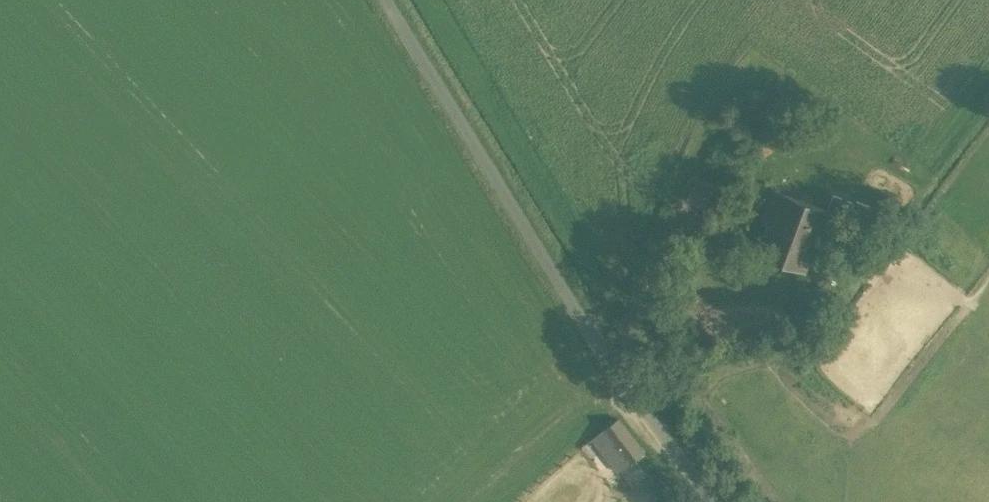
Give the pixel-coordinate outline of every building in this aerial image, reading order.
[(699,173),(685,204),(706,213),(720,182),(699,173)] [(827,209),(785,193),(761,255),(804,271),(818,234),(827,210),(827,209)] [(855,203),(832,194),(827,209),(827,210),(818,234),(863,251),(879,209),(856,200),(855,203)] [(643,453),(620,418),(606,427),(607,428),(629,462),(643,453)]
